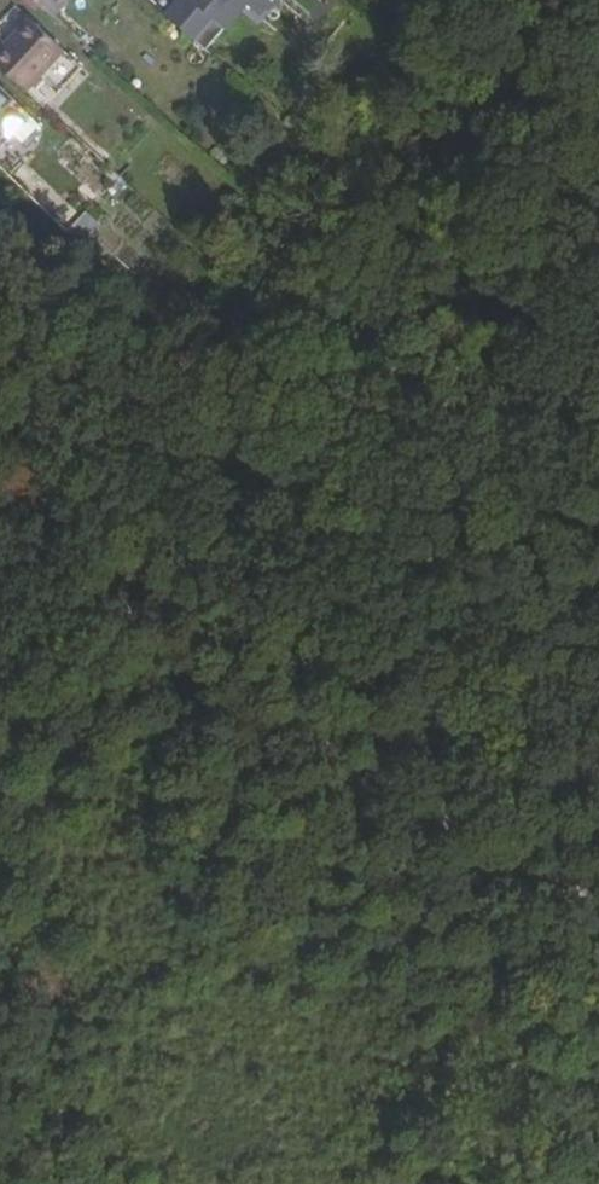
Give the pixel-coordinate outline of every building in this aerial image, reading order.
[(0,1),(0,34),(26,57),(44,37),(3,0),(0,0),(0,1)] [(52,23),(71,0),(27,0),(52,23)] [(188,2),(171,22),(203,50),(221,28),(230,36),(260,0),(189,0),(188,2)] [(330,7),(321,0),(298,0),(320,17),(330,7)] [(0,34),(0,75),(6,81),(26,57),(0,34)] [(12,110),(0,99),(0,123),(12,110)] [(0,148),(0,151),(11,164),(48,132),(36,117),(0,148)] [(89,243),(107,223),(91,209),(73,229),(89,243)]
